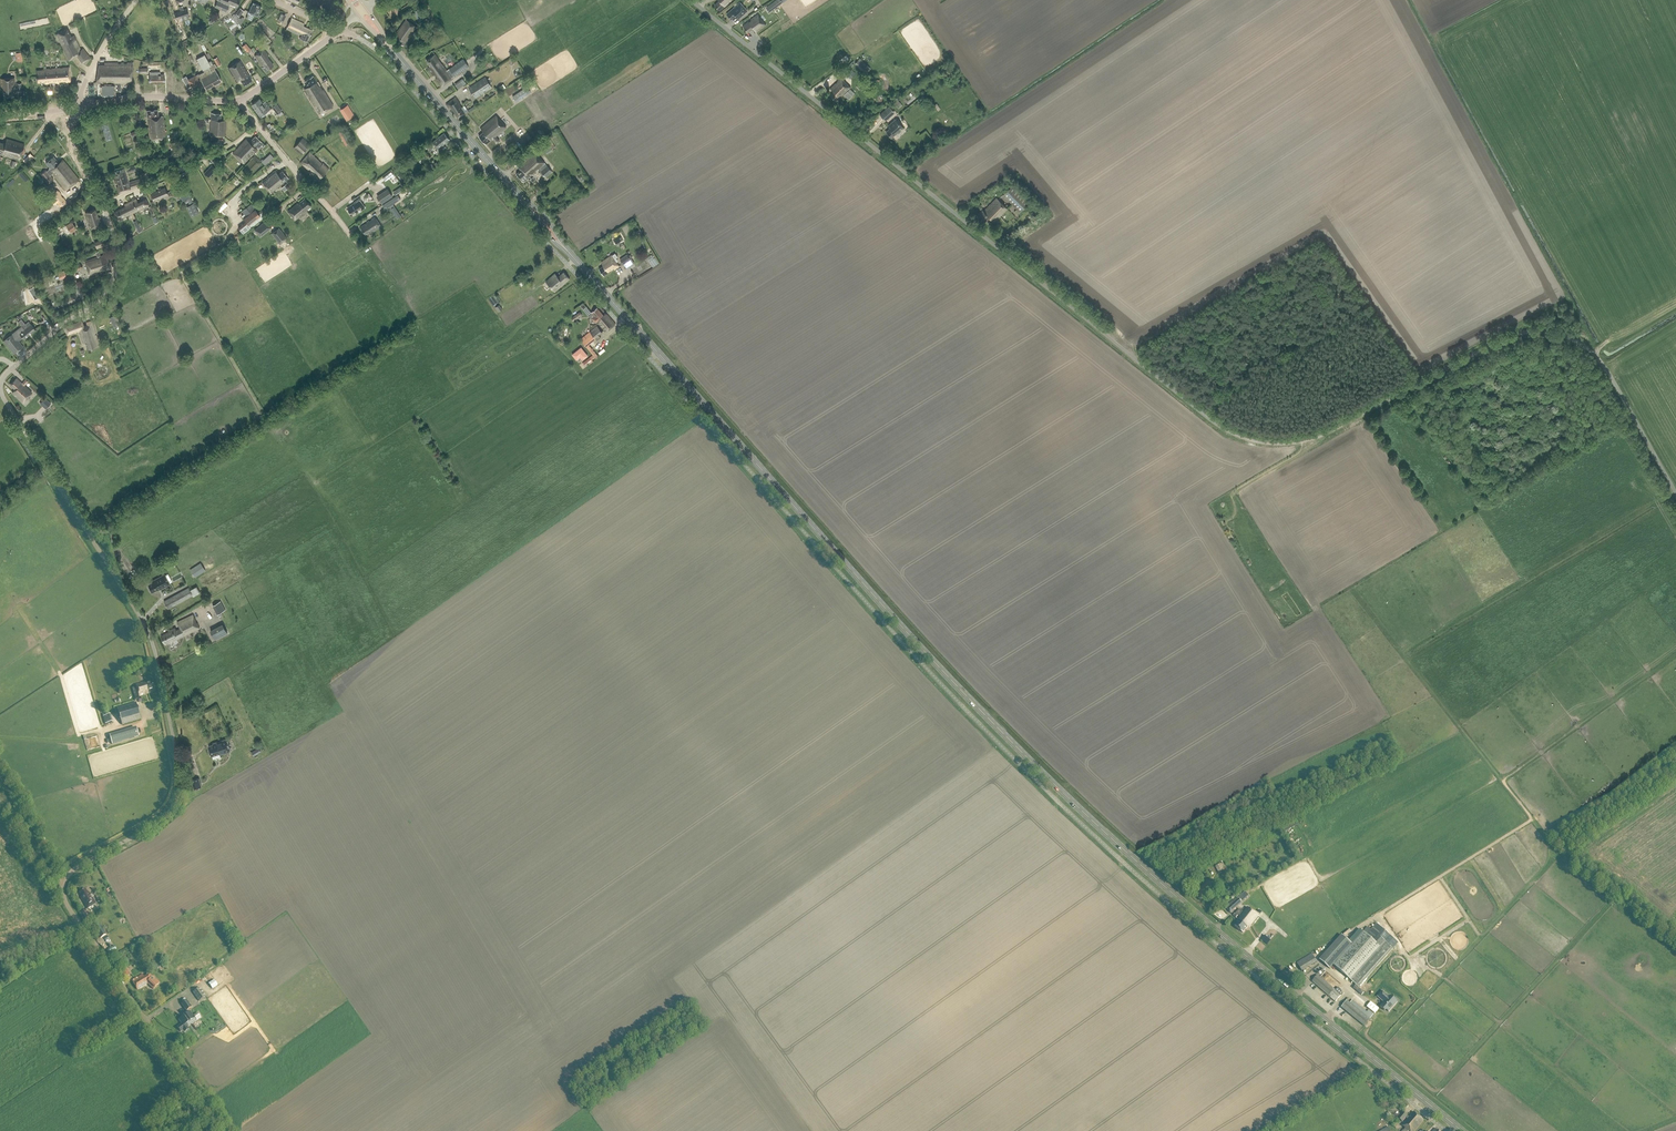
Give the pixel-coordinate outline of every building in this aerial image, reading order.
[(223,4),(225,0),(219,0),(215,8),(221,10),(223,4)] [(732,0),(717,0),(719,2),(714,6),(719,11),(732,0)] [(252,20),(255,14),(258,16),(262,6),(254,2),(246,18),(252,20)] [(741,2),(739,3),(733,8),(733,9),(726,15),(730,20),(735,16),(736,16),(738,18),(748,11),(741,2)] [(180,10),(174,13),(176,19),(183,16),(182,13),(180,8),(180,6),(179,7),(180,10)] [(182,6),(180,6),(180,8),(182,13),(183,16),(184,20),(189,18),(188,15),(189,15),(187,8),(183,9),(182,6)] [(426,16),(420,7),(413,12),(419,21),(426,16)] [(283,22),(286,15),(281,13),(278,19),(283,22)] [(755,33),(765,25),(757,14),(749,21),(750,22),(748,23),(747,22),(742,26),(747,33),(752,29),(755,33)] [(307,41),(312,30),(303,26),(304,24),(292,18),(287,30),(300,36),(301,34),(303,35),(301,38),(307,41)] [(403,46),(416,27),(405,20),(394,36),(396,37),(393,40),(403,46)] [(83,63),(91,59),(83,48),(81,49),(74,35),(71,36),(67,29),(56,34),(58,39),(59,38),(69,60),(75,58),(73,54),(76,53),(83,63)] [(246,43),(242,46),(247,52),(251,49),(246,43)] [(266,72),(274,66),(268,58),(269,57),(264,49),(256,55),(263,66),(262,67),(266,72)] [(204,70),(205,71),(199,74),(198,73),(188,79),(192,87),(199,83),(201,86),(204,85),(206,89),(222,80),(214,67),(216,66),(215,63),(213,64),(211,60),(209,62),(205,54),(196,59),(203,70),(204,70)] [(433,55),(426,61),(430,66),(427,68),(433,76),(435,74),(438,77),(435,79),(441,87),(452,79),(452,78),(455,76),(469,66),(463,58),(445,71),(440,64),(440,65),(436,59),(433,55)] [(867,65),(860,58),(855,63),(862,70),(867,65)] [(244,85),(252,80),(240,60),(228,68),(237,82),(241,79),(244,85)] [(98,65),(96,83),(97,83),(98,95),(101,95),(101,96),(115,96),(115,91),(121,91),(121,83),(131,83),(133,65),(133,63),(109,63),(109,65),(98,65)] [(849,65),(843,70),(850,79),(856,73),(849,65)] [(59,67),(52,68),(52,69),(49,69),(49,68),(43,69),(43,70),(36,71),(37,83),(44,83),(47,83),(47,82),(54,81),(54,82),(58,82),(59,81),(65,80),(65,81),(71,81),(69,66),(62,67),(63,68),(59,68),(59,67)] [(165,83),(165,74),(150,75),(150,83),(165,83)] [(320,114),(333,106),(318,81),(317,81),(313,76),(305,81),(308,87),(304,89),(320,114)] [(485,77),(469,87),(476,98),(492,87),(485,77)] [(836,101),(849,86),(840,77),(829,89),(833,92),(830,95),(836,101)] [(15,87),(14,78),(0,78),(0,86),(0,87),(3,89),(4,96),(13,95),(13,91),(14,91),(14,87),(15,87)] [(457,83),(460,88),(469,83),(465,78),(457,83)] [(521,99),(519,96),(529,90),(527,87),(524,89),(515,94),(513,96),(517,102),(519,100),(521,99)] [(260,116),(271,108),(265,101),(263,103),(259,98),(252,104),(260,116)] [(451,107),(453,110),(458,118),(465,113),(468,111),(465,106),(462,108),(455,98),(446,104),(447,104),(449,108),(451,107)] [(278,114),(281,111),(276,104),(273,107),(278,114)] [(348,105),(341,109),(347,120),(354,116),(348,105)] [(880,114),(885,121),(895,113),(889,106),(880,114)] [(148,120),(149,138),(165,137),(164,116),(158,116),(158,110),(147,110),(147,118),(148,118),(149,120),(148,120)] [(225,136),(226,121),(221,120),(221,114),(211,113),(210,134),(225,136)] [(483,132),(479,136),(486,144),(491,140),(492,139),(496,143),(500,140),(496,136),(506,127),(496,115),(481,129),(483,132)] [(890,138),(902,128),(894,119),(886,127),(888,129),(885,132),(890,138)] [(345,129),(339,132),(347,147),(353,144),(345,129)] [(443,144),(449,139),(444,132),(432,142),(438,150),(444,146),(443,144)] [(250,142),(247,139),(233,153),(244,163),(257,150),(256,149),(258,147),(259,148),(263,144),(256,136),(250,142)] [(547,141),(541,144),(547,154),(552,151),(552,149),(555,147),(549,136),(545,138),(547,141)] [(311,145),(303,138),(294,148),(301,155),(311,145)] [(24,144),(6,139),(5,144),(0,143),(0,154),(20,160),(24,144)] [(212,143),(214,150),(221,148),(219,141),(212,143)] [(433,146),(429,141),(422,147),(425,150),(427,148),(428,149),(433,146)] [(321,178),(329,168),(324,163),(323,164),(310,152),(301,162),(309,170),(310,168),(313,170),(311,172),(314,174),(315,173),(321,178)] [(545,164),(544,165),(534,152),(518,166),(521,170),(516,175),(523,183),(539,169),(545,178),(552,172),(545,164)] [(49,168),(49,169),(47,171),(46,170),(40,174),(48,184),(54,179),(51,175),(53,173),(66,190),(79,179),(63,159),(59,162),(53,156),(46,162),(50,167),(49,168)] [(255,156),(245,165),(253,173),(262,163),(255,156)] [(271,159),(267,156),(263,160),(262,161),(265,165),(267,163),(271,159)] [(119,193),(131,189),(124,169),(115,172),(116,176),(114,176),(115,179),(119,193)] [(271,192),(288,178),(282,171),(278,174),(275,170),(262,181),(271,192)] [(393,170),(386,177),(388,180),(396,174),(393,170)] [(141,185),(139,178),(129,182),(131,188),(141,185)] [(1013,185),(1003,195),(1018,210),(1015,212),(1017,214),(1020,212),(1021,213),(1031,203),(1013,185)] [(183,200),(190,196),(185,186),(178,190),(183,200)] [(154,202),(169,196),(166,187),(162,189),(161,188),(150,192),(154,202)] [(401,187),(393,192),(395,195),(403,190),(401,187)] [(392,196),(387,190),(377,196),(382,203),(392,196)] [(59,191),(52,196),(54,198),(51,200),(54,205),(57,203),(60,207),(66,202),(67,202),(63,197),(61,195),(62,194),(59,191)] [(352,214),(360,209),(361,210),(365,207),(359,200),(360,199),(359,196),(353,200),(355,202),(347,207),(352,214)] [(396,196),(383,204),(386,209),(399,201),(396,196)] [(128,203),(133,213),(142,208),(149,204),(146,198),(138,202),(136,199),(128,203)] [(307,210),(311,206),(305,198),(298,203),(288,210),(295,219),(307,210)] [(993,223),(1006,209),(995,198),(982,212),(981,210),(976,215),(983,222),(988,218),(993,223)] [(125,217),(133,213),(128,203),(124,205),(125,207),(122,209),(122,208),(114,212),(118,220),(120,219),(119,219),(125,216),(125,217)] [(193,203),(186,207),(191,217),(198,213),(193,203)] [(268,213),(264,207),(258,212),(251,203),(242,211),(246,216),(243,218),(246,222),(238,228),(243,234),(251,227),(250,226),(268,213)] [(395,206),(391,209),(396,216),(400,213),(395,206)] [(91,229),(103,225),(100,217),(99,217),(96,209),(86,212),(91,229)] [(365,234),(371,230),(372,232),(381,227),(375,217),(372,220),(370,222),(369,221),(367,222),(367,223),(361,227),(365,234)] [(260,236),(271,228),(265,221),(255,229),(260,236)] [(66,226),(71,234),(77,230),(72,222),(66,226)] [(279,227),(272,232),(280,243),(287,238),(279,227)] [(634,232),(638,238),(643,235),(640,229),(634,232)] [(104,239),(95,242),(97,249),(107,246),(104,239)] [(107,255),(101,256),(99,252),(97,252),(98,257),(85,262),(89,275),(111,268),(107,255)] [(604,266),(599,269),(604,276),(618,266),(616,263),(615,262),(614,259),(615,258),(616,258),(616,257),(618,257),(615,253),(608,258),(601,263),(604,266)] [(627,254),(620,259),(626,268),(634,264),(627,254)] [(71,265),(64,268),(67,276),(83,268),(80,262),(72,266),(71,265)] [(564,284),(569,279),(563,272),(557,276),(555,274),(547,281),(555,292),(564,285),(564,284)] [(30,288),(29,289),(36,300),(40,296),(33,284),(29,287),(30,288)] [(499,305),(493,310),(496,314),(502,309),(499,305)] [(595,316),(592,318),(597,324),(598,323),(606,332),(614,325),(607,317),(606,318),(597,308),(592,313),(595,316)] [(575,320),(582,315),(580,311),(573,316),(575,320)] [(112,316),(116,326),(122,324),(117,314),(112,316)] [(23,327),(29,336),(35,331),(31,325),(29,323),(26,325),(21,319),(19,321),(23,327)] [(87,348),(99,345),(92,321),(86,323),(87,326),(84,327),(82,320),(65,327),(67,335),(80,331),(83,344),(86,343),(87,348)] [(597,326),(580,339),(586,346),(595,339),(597,341),(601,338),(599,335),(602,332),(597,326)] [(23,327),(4,341),(14,354),(23,347),(18,341),(23,338),(24,339),(29,336),(23,327)] [(582,347),(572,355),(576,359),(580,357),(582,360),(588,355),(582,347)] [(32,392),(25,386),(16,378),(10,384),(16,389),(12,392),(23,402),(32,392)] [(51,403),(45,398),(40,403),(45,409),(51,403)] [(195,577),(206,570),(201,563),(191,570),(195,577)] [(153,582),(149,585),(153,592),(158,589),(158,590),(170,584),(169,583),(172,582),(168,574),(165,575),(165,574),(152,581),(153,582)] [(168,609),(193,595),(188,588),(164,601),(168,609)] [(215,605),(220,614),(228,610),(223,600),(215,605)] [(193,615),(190,617),(178,622),(182,632),(178,634),(176,629),(162,636),(166,645),(171,642),(200,628),(193,615)] [(213,629),(218,639),(231,633),(227,623),(213,629)] [(139,696),(155,692),(152,681),(136,685),(139,696)] [(136,703),(117,708),(122,725),(141,720),(136,703)] [(108,713),(104,714),(107,724),(115,722),(113,714),(109,715),(108,713)] [(136,728),(109,736),(112,745),(115,744),(139,737),(137,732),(136,728)] [(209,745),(212,755),(220,753),(221,754),(231,750),(227,739),(220,741),(220,742),(217,742),(213,743),(214,744),(209,745)] [(199,779),(192,781),(194,788),(201,786),(199,779)] [(1226,870),(1223,863),(1216,867),(1219,873),(1226,870)] [(1207,894),(1214,888),(1208,881),(1195,893),(1200,898),(1206,893),(1207,894)] [(80,898),(86,907),(87,909),(95,904),(88,893),(87,893),(85,889),(79,893),(81,897),(80,898)] [(1232,901),(1226,907),(1228,908),(1226,909),(1230,913),(1249,897),(1245,892),(1240,897),(1239,896),(1236,898),(1238,900),(1234,903),(1232,901)] [(1250,928),(1259,917),(1247,908),(1239,918),(1240,918),(1237,923),(1234,927),(1243,934),(1247,928),(1250,928)] [(85,910),(81,912),(85,919),(89,917),(85,910)] [(89,926),(98,940),(104,937),(106,935),(97,921),(89,926)] [(1390,936),(1383,930),(1377,924),(1366,936),(1363,933),(1352,945),(1333,966),(1358,988),(1392,949),(1387,944),(1392,939),(1389,936),(1390,936)] [(1330,969),(1333,966),(1352,945),(1342,935),(1331,947),(1320,960),(1330,969)] [(1312,954),(1297,963),(1302,972),(1317,963),(1312,954)] [(156,970),(162,966),(159,961),(152,965),(156,970)] [(131,975),(126,967),(120,971),(125,978),(131,975)] [(137,990),(147,984),(153,989),(159,983),(154,979),(153,980),(148,974),(143,977),(142,974),(131,981),(137,990)] [(1335,1003),(1341,996),(1318,976),(1312,982),(1335,1003)] [(210,992),(204,983),(189,993),(195,1002),(210,992)] [(1388,1012),(1397,1003),(1390,996),(1389,997),(1382,992),(1377,997),(1384,1003),(1380,1007),(1384,1011),(1386,1010),(1388,1012)] [(188,1013),(178,1020),(182,1025),(177,1028),(180,1033),(183,1031),(186,1032),(187,1028),(201,1018),(197,1013),(193,1016),(188,1009),(191,1007),(186,1000),(181,1004),(186,1011),(188,1013)] [(1364,1026),(1370,1020),(1346,1001),(1341,1008),(1364,1026)] [(1371,1003),(1367,1008),(1375,1014),(1379,1009),(1371,1003)] [(1406,1118),(1407,1119),(1408,1117),(1403,1112),(1401,1115),(1396,1110),(1393,1114),(1402,1122),(1406,1118)] [(1424,1120),(1414,1112),(1411,1115),(1411,1114),(1402,1125),(1409,1130),(1415,1130),(1424,1120)]
